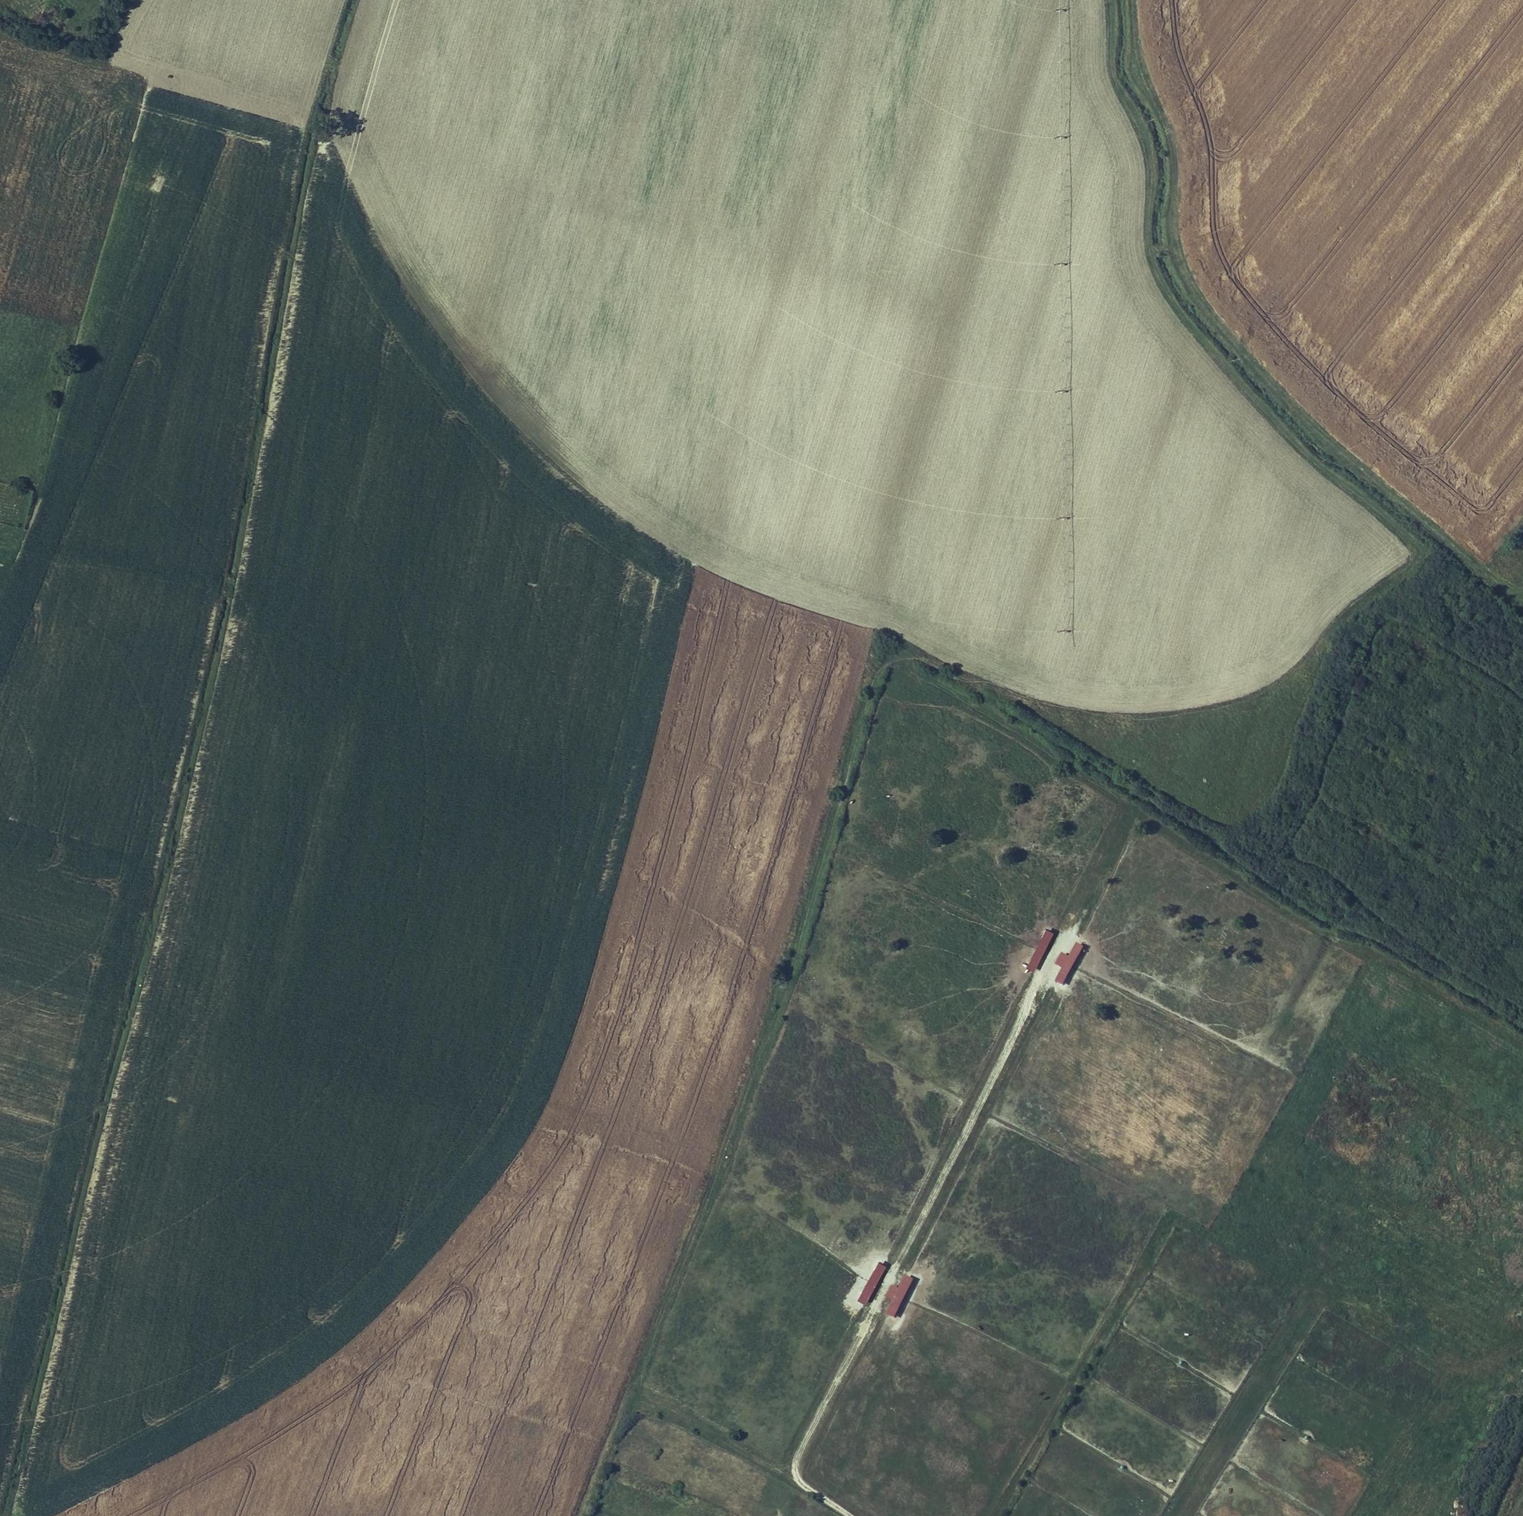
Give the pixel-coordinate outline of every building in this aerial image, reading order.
[(675,521),(673,528),(685,531),(687,525),(675,521)] [(898,1310),(904,1298),(895,1294),(889,1306),(898,1310)]
